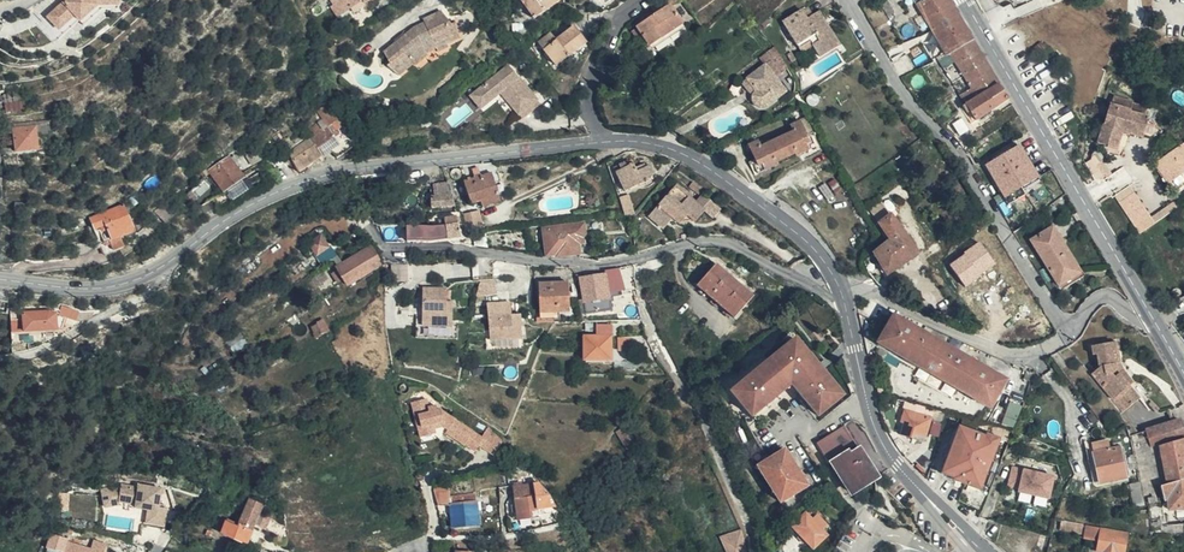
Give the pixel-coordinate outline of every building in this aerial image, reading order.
[(62,26),(79,12),(84,17),(101,1),(121,0),(67,0),(51,14),(62,26)] [(84,17),(83,17),(87,23),(105,7),(121,6),(121,0),(101,1),(84,17)] [(333,3),(331,5),(334,9),(341,3),(346,8),(349,5),(357,0),(331,0),(333,3)] [(364,1),(364,0),(357,0),(349,5),(353,11),(365,2),(364,1)] [(538,17),(562,0),(526,0),(538,17)] [(959,19),(949,0),(917,0),(935,33),(959,19)] [(341,3),(334,9),(338,14),(339,13),(341,16),(347,10),(346,8),(341,3)] [(842,45),(834,31),(832,32),(825,19),(828,18),(822,8),(816,12),(811,4),(805,8),(804,6),(785,16),(799,43),(811,36),(822,56),(841,45),(842,45)] [(681,25),(668,7),(637,30),(651,48),(681,25)] [(451,24),(442,10),(423,19),(424,21),(413,26),(404,34),(404,37),(397,42),(396,41),(382,52),(389,63),(386,65),(398,74),(413,63),(415,65),(428,55),(427,51),(437,47),(439,50),(448,46),(447,42),(459,37),(456,22),(451,24)] [(79,12),(62,26),(67,32),(83,17),(84,17),(79,12)] [(940,64),(973,44),(959,19),(935,33),(947,56),(938,61),(940,64)] [(588,47),(575,30),(567,37),(564,34),(550,45),(547,41),(539,48),(558,71),(588,47)] [(957,84),(987,67),(973,44),(940,64),(952,86),(957,84)] [(779,47),(764,58),(769,66),(780,80),(793,70),(785,56),(779,47)] [(521,116),(540,101),(510,63),(478,88),(488,101),(502,91),(521,116)] [(780,80),(769,66),(745,84),(750,92),(749,93),(755,101),(755,104),(757,107),(760,109),(764,111),(767,110),(790,93),(780,80)] [(966,109),(1000,88),(987,67),(957,84),(952,86),(966,109)] [(481,106),(488,101),(478,88),(471,94),(481,106)] [(1010,104),(1000,88),(966,109),(975,124),(1010,104)] [(930,96),(941,118),(946,115),(934,93),(930,96)] [(1123,154),(1128,139),(1121,137),(1125,129),(1130,131),(1145,135),(1151,116),(1148,114),(1150,106),(1135,102),(1135,100),(1116,94),(1113,104),(1112,104),(1100,141),(1107,143),(1107,145),(1110,146),(1109,149),(1123,154)] [(328,120),(335,115),(331,110),(316,120),(321,126),(328,120)] [(751,162),(755,172),(760,175),(781,167),(779,162),(799,155),(800,156),(822,147),(816,133),(811,135),(805,122),(794,126),(797,134),(762,148),(759,141),(751,145),(757,160),(751,162)] [(311,137),(321,152),(328,147),(337,141),(327,126),(311,137)] [(36,146),(51,145),(49,133),(35,134),(35,127),(12,130),(15,152),(36,150),(36,146)] [(1121,137),(1128,139),(1130,131),(1125,129),(1121,137)] [(328,147),(335,156),(352,144),(350,132),(337,141),(328,147)] [(296,170),(321,152),(311,137),(288,154),(296,170)] [(1155,162),(1168,182),(1183,172),(1183,144),(1155,162)] [(990,166),(995,176),(1012,207),(1022,201),(1017,190),(1040,177),(1023,147),(990,166)] [(1100,153),(1087,160),(1096,179),(1109,172),(1100,153)] [(244,181),(230,160),(210,174),(224,194),(244,181)] [(621,174),(629,191),(654,180),(652,177),(657,174),(657,172),(658,171),(656,164),(652,165),(652,164),(645,167),(644,164),(641,165),(640,162),(632,166),(629,161),(623,163),(625,169),(617,172),(618,176),(621,174)] [(945,173),(939,163),(935,165),(941,175),(945,173)] [(471,169),(459,171),(461,175),(464,183),(492,175),(494,174),(491,166),(471,169)] [(1168,182),(1173,189),(1183,182),(1183,172),(1168,182)] [(499,197),(492,175),(464,183),(472,206),(499,197)] [(456,208),(451,184),(435,187),(434,199),(430,200),(431,211),(456,208)] [(193,197),(197,203),(201,200),(199,196),(209,188),(207,185),(195,194),(192,195),(193,197)] [(706,215),(713,222),(721,212),(705,197),(698,204),(677,187),(650,218),(664,230),(672,221),(679,227),(688,219),(696,225),(706,215)] [(1120,201),(1140,231),(1156,221),(1136,190),(1120,201)] [(881,207),(889,218),(899,209),(892,199),(881,207)] [(88,219),(93,229),(96,228),(103,243),(119,237),(133,231),(123,206),(88,219)] [(885,247),(890,255),(892,259),(899,268),(927,247),(912,228),(899,209),(889,218),(891,221),(898,233),(894,235),(896,240),(885,247)] [(464,219),(466,236),(482,228),(479,212),(471,216),(464,219)] [(558,258),(580,254),(578,244),(581,242),(580,238),(583,232),(581,223),(544,232),(549,256),(549,257),(557,255),(558,258)] [(443,227),(444,241),(460,239),(458,224),(451,225),(443,227)] [(1034,238),(1063,284),(1082,271),(1069,251),(1071,249),(1055,225),(1034,238)] [(444,241),(443,227),(437,227),(424,227),(421,227),(422,243),(423,243),(430,244),(444,241)] [(329,247),(322,237),(313,244),(320,253),(329,247)] [(103,257),(124,249),(120,241),(100,249),(103,257)] [(872,255),(875,264),(890,255),(885,247),(872,255)] [(383,267),(373,249),(364,254),(340,267),(352,285),(383,267)] [(394,264),(394,279),(408,279),(408,264),(394,264)] [(698,288),(736,317),(754,296),(717,267),(698,288)] [(620,283),(618,269),(603,271),(604,277),(580,280),(584,303),(608,299),(606,285),(620,283)] [(577,297),(576,283),(538,284),(539,312),(568,311),(568,297),(577,297)] [(623,297),(620,283),(606,285),(608,299),(623,297)] [(479,286),(477,299),(495,296),(494,284),(479,286)] [(421,291),(422,328),(451,327),(452,304),(446,305),(445,291),(421,291)] [(608,299),(584,303),(586,315),(610,311),(608,299)] [(511,316),(510,305),(485,307),(489,342),(522,339),(520,315),(511,316)] [(9,310),(10,335),(55,334),(55,332),(60,334),(65,322),(74,326),(77,316),(60,310),(59,313),(47,309),(9,310)] [(818,324),(824,319),(818,312),(813,317),(818,324)] [(331,332),(325,321),(313,327),(320,339),(331,332)] [(1005,386),(897,325),(881,352),(990,413),(1005,386)] [(205,335),(198,341),(202,346),(209,340),(205,335)] [(620,349),(633,349),(633,335),(619,335),(620,349)] [(612,336),(585,337),(586,359),(612,359),(612,354),(612,336)] [(796,342),(731,395),(751,420),(792,387),(818,418),(842,398),(796,342)] [(1098,355),(1098,359),(1104,365),(1114,375),(1123,385),(1139,407),(1142,404),(1134,391),(1137,388),(1128,375),(1124,378),(1121,373),(1119,369),(1124,366),(1119,345),(1094,345),(1094,354),(1098,355)] [(1098,359),(1098,371),(1102,374),(1107,379),(1114,387),(1118,392),(1129,408),(1132,412),(1139,407),(1123,385),(1114,375),(1104,365),(1098,359)] [(1126,372),(1124,366),(1119,369),(1121,373),(1124,378),(1128,375),(1126,372)] [(893,382),(890,369),(883,371),(886,384),(893,382)] [(1102,374),(1098,371),(1098,374),(1096,375),(1124,417),(1132,412),(1129,408),(1118,392),(1114,387),(1107,379),(1102,374)] [(425,399),(411,403),(419,433),(433,428),(445,425),(444,423),(449,422),(451,423),(446,432),(465,444),(465,443),(476,450),(479,444),(494,453),(502,442),(495,434),(488,426),(482,436),(440,410),(440,409),(436,410),(435,406),(428,408),(425,399)] [(905,409),(904,408),(903,416),(905,417),(902,429),(906,431),(903,442),(914,444),(915,439),(926,442),(931,424),(928,423),(929,415),(905,409)] [(1175,418),(1153,423),(1157,439),(1183,432),(1183,416),(1175,418)] [(646,432),(637,419),(630,423),(638,437),(646,432)] [(1015,435),(1015,434),(992,429),(963,422),(960,430),(986,440),(987,438),(999,443),(999,442),(1009,446),(1015,435)] [(1153,423),(1146,426),(1152,453),(1160,480),(1167,479),(1183,475),(1183,434),(1158,440),(1157,439),(1153,423)] [(854,442),(843,426),(834,432),(818,444),(830,460),(854,442)] [(433,428),(419,433),(421,438),(435,434),(433,428)] [(980,490),(999,443),(987,438),(986,440),(960,430),(944,473),(956,478),(955,481),(980,490)] [(855,493),(880,474),(879,473),(858,445),(833,464),(855,493)] [(1097,460),(1113,456),(1110,446),(1094,450),(1097,460)] [(762,468),(783,504),(809,489),(788,454),(785,456),(781,449),(768,455),(772,463),(762,468)] [(1100,489),(1105,488),(1097,460),(1094,450),(1089,451),(1100,489)] [(1123,453),(1113,456),(1097,460),(1105,488),(1131,481),(1123,453)] [(1060,472),(1019,460),(1014,479),(1025,482),(1024,485),(1054,494),(1060,472)] [(1167,479),(1169,491),(1175,491),(1176,502),(1183,502),(1183,475),(1167,479)] [(120,483),(101,484),(107,501),(121,503),(122,500),(138,505),(137,508),(147,512),(143,524),(163,531),(168,513),(160,511),(165,493),(144,486),(143,489),(121,481),(120,483)] [(543,484),(536,485),(538,496),(539,496),(541,510),(556,507),(553,496),(543,484)] [(522,488),(517,489),(518,500),(538,496),(536,485),(522,488)] [(232,501),(238,492),(229,486),(223,495),(232,501)] [(1147,509),(1142,486),(1130,488),(1135,509),(1147,509)] [(452,497),(450,488),(436,490),(441,505),(453,505),(452,497)] [(478,501),(477,493),(452,497),(453,505),(456,527),(481,523),(478,501)] [(543,517),(541,510),(539,496),(538,496),(518,500),(519,505),(515,506),(519,520),(522,519),(523,521),(543,517)] [(255,525),(264,506),(251,500),(247,509),(241,525),(253,530),(255,525)] [(829,525),(818,514),(812,519),(805,512),(792,524),(815,547),(827,535),(823,531),(829,525)] [(269,528),(274,517),(267,514),(262,525),(269,528)] [(1183,529),(1183,518),(1169,518),(1171,529),(1174,529),(1175,529),(1183,529)] [(132,519),(128,531),(139,535),(143,523),(132,519)] [(1062,520),(1061,529),(1084,531),(1085,522),(1062,520)] [(248,541),(253,530),(241,525),(232,522),(231,524),(228,523),(223,533),(247,544),(248,541)] [(62,535),(45,531),(41,545),(58,549),(57,551),(98,551),(101,541),(87,537),(84,545),(61,538),(62,535)] [(726,551),(727,551),(746,546),(741,532),(720,538),(726,551)] [(1127,538),(1102,534),(1099,551),(1125,551),(1127,538)]
